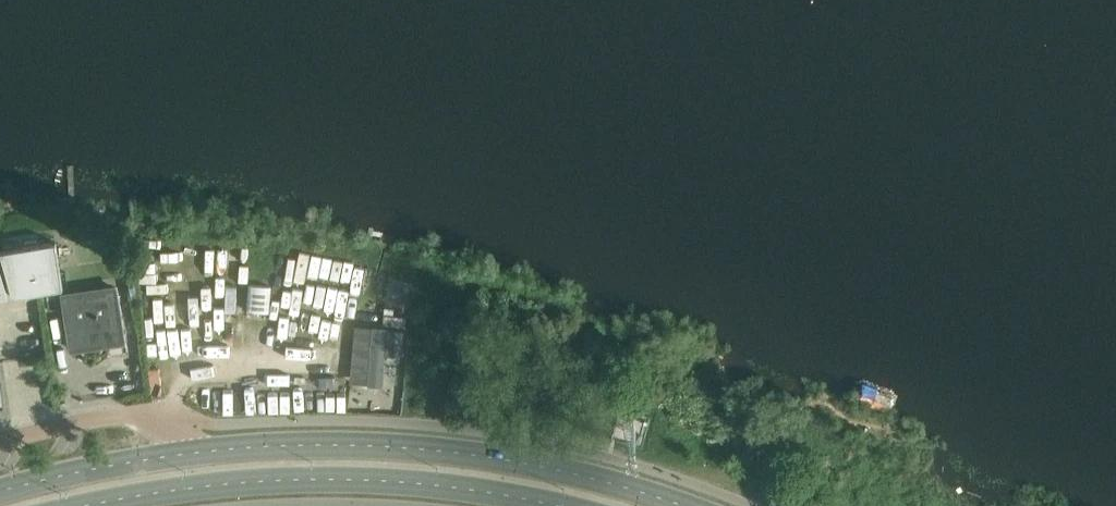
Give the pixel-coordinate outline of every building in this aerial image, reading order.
[(45,242),(5,249),(0,250),(0,252),(13,296),(63,287),(55,241),(45,242)] [(250,284),(248,310),(269,312),(271,285),(250,284)] [(63,294),(66,315),(71,349),(123,341),(115,286),(63,294)] [(188,324),(186,296),(153,298),(154,326),(188,324)] [(233,311),(234,332),(245,332),(244,310),(233,311)] [(371,326),(366,385),(383,386),(385,354),(402,355),(404,330),(387,329),(388,327),(371,326)]
